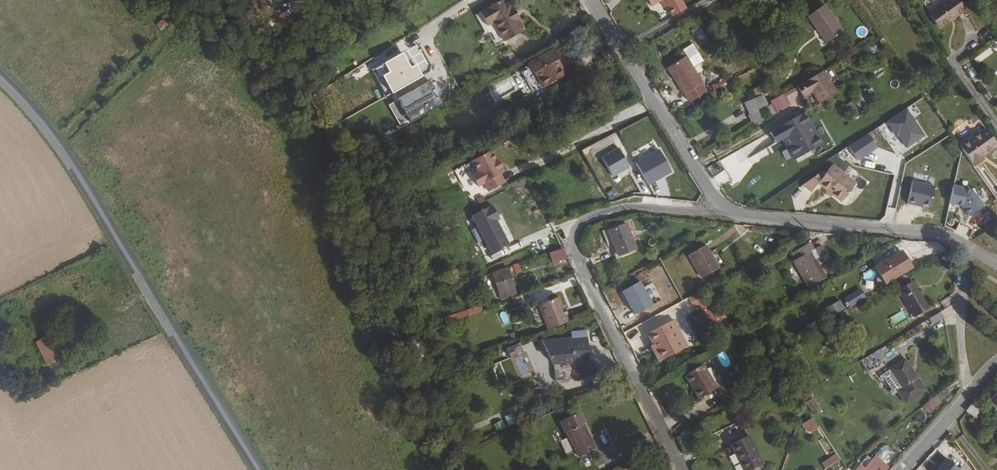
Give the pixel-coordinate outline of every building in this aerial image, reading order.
[(672,16),(686,8),(681,0),(663,0),(672,16)] [(926,14),(938,31),(961,14),(951,0),(947,0),(926,14)] [(512,8),(510,9),(505,1),(480,17),(490,33),(494,35),(500,46),(523,31),(518,24),(521,22),(512,8)] [(829,42),(844,33),(826,6),(808,17),(818,32),(822,29),(829,42)] [(169,26),(163,20),(156,27),(161,33),(169,26)] [(818,32),(826,45),(829,42),(822,29),(818,32)] [(685,57),(692,68),(703,62),(692,44),(681,51),(685,57)] [(558,59),(561,58),(556,48),(529,63),(530,65),(534,72),(535,72),(543,87),(544,87),(567,75),(558,59)] [(683,95),(684,94),(690,104),(707,93),(692,68),(685,57),(666,68),(683,95)] [(534,92),(543,87),(535,72),(534,72),(530,65),(528,66),(530,68),(523,72),(534,92)] [(824,73),(797,89),(803,99),(812,94),(818,104),(836,94),(824,73)] [(712,84),(714,90),(726,86),(724,80),(712,84)] [(784,96),(771,103),(775,109),(778,114),(790,107),(784,96)] [(760,109),(766,106),(763,97),(745,104),(750,116),(761,112),(760,109)] [(906,147),(922,136),(904,108),(884,121),(892,132),(894,130),(906,147)] [(803,114),(768,134),(774,144),(782,139),(794,159),(820,144),(803,114)] [(996,147),(984,129),(958,147),(973,167),(982,161),(980,158),(996,147)] [(616,144),(623,142),(619,132),(613,135),(616,144)] [(851,154),(857,162),(875,148),(869,140),(851,154)] [(620,149),(602,159),(612,177),(630,167),(620,149)] [(636,164),(648,185),(671,172),(660,151),(636,164)] [(502,174),(490,152),(471,162),(477,173),(470,177),(476,188),(483,184),(487,193),(504,184),(499,175),(502,174)] [(841,203),(855,185),(831,167),(824,176),(821,173),(801,187),(810,194),(817,185),(841,203)] [(982,206),(971,191),(952,187),(948,203),(960,206),(968,217),(982,206)] [(611,200),(620,197),(617,188),(608,191),(611,200)] [(511,246),(491,209),(474,218),(492,256),(511,246)] [(626,238),(629,237),(624,225),(606,231),(616,257),(631,251),(626,238)] [(803,242),(790,250),(793,255),(806,247),(803,242)] [(814,252),(810,244),(806,247),(793,255),(797,262),(794,264),(810,291),(828,280),(817,262),(811,253),(814,252)] [(702,280),(719,271),(705,247),(689,256),(702,280)] [(822,247),(814,251),(814,252),(811,253),(817,262),(823,258),(824,259),(827,257),(828,255),(826,252),(825,252),(822,247)] [(566,262),(563,252),(550,256),(553,266),(566,262)] [(875,266),(884,283),(911,268),(901,252),(875,266)] [(516,298),(507,270),(492,275),(501,303),(516,298)] [(634,314),(652,305),(640,282),(622,291),(634,314)] [(913,316),(927,308),(911,282),(897,290),(913,316)] [(706,291),(688,299),(694,310),(700,307),(713,331),(729,325),(706,291)] [(851,299),(854,305),(862,300),(859,294),(851,299)] [(568,324),(558,301),(538,309),(548,332),(568,324)] [(827,307),(831,316),(845,309),(841,301),(827,307)] [(480,305),(443,317),(446,324),(483,312),(480,305)] [(501,328),(512,324),(507,309),(496,313),(501,328)] [(933,324),(945,317),(942,311),(930,318),(933,324)] [(894,323),(905,319),(903,312),(891,316),(894,323)] [(673,320),(671,321),(685,348),(687,347),(673,320)] [(685,348),(671,321),(648,333),(656,348),(654,349),(660,361),(685,348)] [(519,332),(529,329),(526,322),(517,326),(519,332)] [(573,363),(588,361),(586,335),(570,336),(573,363)] [(540,340),(552,364),(573,363),(570,336),(540,340)] [(59,359),(48,337),(35,344),(46,366),(59,359)] [(521,343),(505,348),(509,359),(525,354),(521,343)] [(861,360),(868,371),(884,362),(878,350),(861,360)] [(906,402),(925,388),(903,359),(889,370),(902,388),(897,391),(906,402)] [(714,388),(701,363),(685,372),(693,387),(690,388),(695,398),(714,388)] [(685,372),(683,373),(690,388),(693,387),(685,372)] [(984,413),(995,421),(996,419),(996,397),(984,413)] [(930,413),(940,405),(936,399),(926,408),(930,413)] [(814,416),(821,412),(812,400),(806,404),(814,416)] [(966,416),(974,422),(979,414),(972,409),(966,416)] [(578,411),(561,419),(567,431),(564,432),(578,458),(595,450),(582,423),(584,423),(578,411)] [(512,413),(505,417),(508,425),(516,422),(512,413)] [(803,422),(807,434),(818,430),(814,418),(803,422)] [(567,431),(561,419),(558,421),(563,433),(567,431)] [(762,465),(747,436),(729,447),(741,469),(753,469),(762,465)] [(885,448),(876,457),(881,463),(890,454),(891,450),(889,448),(885,448)] [(836,453),(821,463),(825,469),(841,460),(836,453)] [(876,457),(871,461),(868,457),(859,465),(854,469),(886,469),(887,469),(881,463),(876,457)] [(929,469),(957,469),(944,458),(935,468),(933,466),(929,469)]
